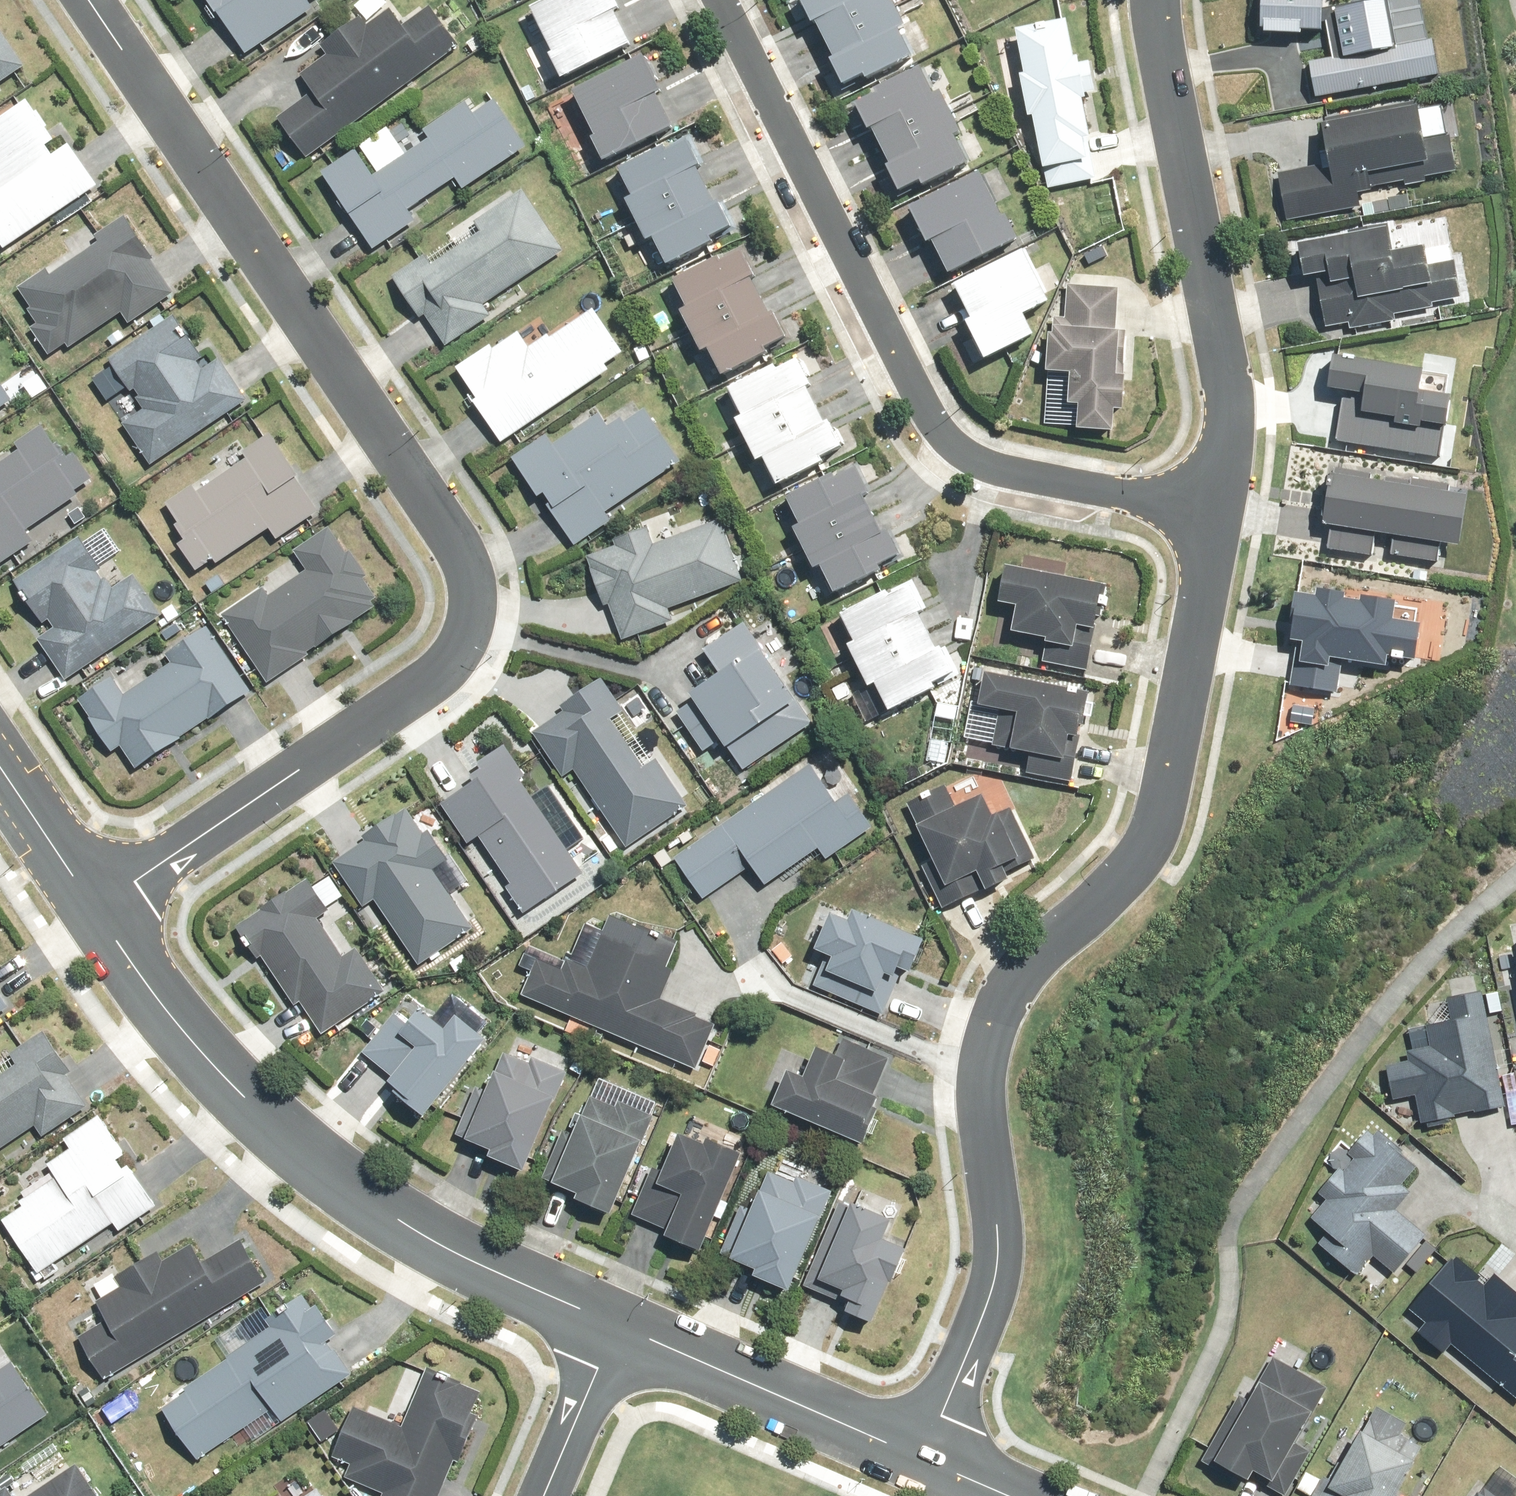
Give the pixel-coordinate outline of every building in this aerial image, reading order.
[(260,44),(264,49),(323,8),(317,0),(201,0),(242,57),(260,44)] [(607,4),(613,1),(612,0),(543,0),(524,10),(545,52),(540,54),(554,83),(563,78),(628,46),(607,4)] [(897,3),(896,0),(806,0),(816,21),(820,19),(829,37),(897,3)] [(1241,40),(1320,43),(1322,0),(1243,0),(1241,40)] [(870,76),(915,54),(901,27),(907,24),(897,3),(829,37),(838,56),(834,58),(847,83),(869,72),(870,76)] [(1376,4),(1324,15),(1334,62),(1302,69),(1310,105),(1436,78),(1428,42),(1386,51),(1376,4)] [(355,17),(316,45),(324,56),(294,77),(307,94),(272,119),(301,159),(455,47),(428,9),(399,31),(384,11),(362,27),(355,17)] [(1095,181),(1078,95),(1096,91),(1089,60),(1072,64),(1062,20),(1034,26),(1036,30),(1011,35),(1019,79),(1014,80),(1022,119),(1027,117),(1038,169),(1043,169),(1048,191),(1095,181)] [(6,91),(1,83),(19,72),(0,41),(0,94),(6,91)] [(604,164),(669,132),(648,89),(634,61),(565,95),(586,137),(581,139),(595,168),(604,164)] [(886,143),(955,109),(945,88),(938,92),(925,65),(880,87),(882,90),(860,100),(874,127),(877,125),(886,143)] [(24,101),(0,117),(0,247),(94,182),(68,145),(54,155),(45,143),(50,139),(24,101)] [(368,254),(414,223),(405,210),(451,180),(458,190),(522,149),(492,101),(469,116),(461,104),(420,130),(426,139),(369,175),(353,151),(317,174),(368,254)] [(1275,173),(1286,222),(1357,206),(1354,193),(1398,183),(1399,187),(1454,175),(1438,109),(1414,115),(1412,104),(1312,128),(1320,163),(1275,173)] [(928,182),(972,160),(959,133),(965,130),(955,109),(886,143),(896,162),(892,164),(904,189),(926,178),(928,182)] [(668,145),(623,166),(637,194),(630,197),(640,217),(709,184),(700,165),(704,163),(692,138),(670,148),(668,145)] [(994,219),(973,176),(901,211),(918,247),(925,244),(941,275),(1012,241),(1000,217),(994,219)] [(709,184),(640,217),(650,238),(657,235),(670,262),(715,240),(713,237),(734,227),(721,200),(718,202),(709,184)] [(428,266),(421,256),(388,278),(411,314),(417,310),(442,347),(488,317),(482,306),(566,250),(524,187),(469,224),(476,234),(428,266)] [(50,274),(46,268),(16,289),(30,310),(27,312),(35,324),(29,328),(49,358),(119,311),(128,326),(175,294),(123,216),(87,240),(91,246),(50,274)] [(1293,246),(1299,278),(1315,276),(1318,290),(1315,290),(1321,324),(1342,321),(1345,334),(1391,325),(1389,316),(1429,309),(1427,301),(1456,295),(1447,246),(1383,257),(1378,231),(1293,246)] [(723,254),(678,275),(691,303),(685,306),(695,327),(764,294),(755,275),(758,273),(746,248),(724,258),(723,254)] [(949,287),(963,317),(954,322),(975,365),(984,360),(1032,337),(1022,316),(1048,304),(1023,251),(949,287)] [(1063,376),(1062,407),(1071,407),(1071,430),(1106,430),(1106,412),(1120,412),(1121,331),(1111,331),(1113,291),(1065,290),(1064,316),(1052,316),(1051,332),(1042,332),(1042,375),(1063,376)] [(764,294),(695,327),(705,348),(712,345),(724,371),(769,350),(768,347),(789,337),(776,310),(772,312),(764,294)] [(518,336),(515,332),(491,350),(487,345),(451,373),(471,399),(465,404),(495,445),(505,438),(511,445),(608,372),(601,365),(622,350),(590,308),(554,334),(541,318),(518,336)] [(247,400),(220,357),(197,371),(191,362),(199,357),(173,316),(105,361),(113,373),(101,381),(112,399),(119,395),(134,418),(121,425),(147,465),(247,400)] [(777,363),(733,384),(746,412),(739,415),(749,436),(818,403),(809,383),(813,382),(801,356),(779,367),(777,363)] [(1321,359),(1318,393),(1352,397),(1350,418),(1337,417),(1333,445),(1436,457),(1446,374),(1321,359)] [(9,399),(0,385),(0,404),(9,399)] [(818,403),(749,436),(759,457),(766,453),(779,480),(824,459),(822,456),(844,446),(831,419),(827,420),(818,403)] [(550,444),(545,437),(508,460),(533,500),(540,496),(570,545),(609,521),(603,510),(642,485),(637,477),(671,456),(641,409),(604,431),(594,416),(550,444)] [(32,542),(26,534),(92,487),(70,454),(60,460),(36,426),(9,445),(14,451),(0,461),(0,564),(32,542)] [(193,579),(264,529),(273,543),(316,514),(263,438),(237,456),(241,461),(193,494),(190,489),(164,506),(174,519),(166,524),(177,540),(170,546),(193,579)] [(834,470),(790,492),(803,519),(796,522),(806,543),(875,510),(866,491),(870,489),(858,464),(836,474),(834,470)] [(1318,524),(1324,524),(1320,555),(1434,568),(1437,547),(1460,549),(1467,487),(1331,471),(1329,479),(1324,479),(1318,524)] [(875,510),(806,543),(816,564),(823,561),(836,587),(881,566),(879,563),(901,553),(888,526),(884,528),(875,510)] [(626,545),(595,555),(584,558),(601,607),(605,606),(615,639),(626,635),(673,620),(669,608),(737,587),(714,517),(677,528),(674,519),(623,535),(626,545)] [(266,596),(261,589),(222,616),(269,682),(374,608),(368,600),(376,596),(326,525),(290,551),(303,570),(266,596)] [(54,629),(37,640),(62,679),(158,617),(132,576),(109,591),(78,543),(13,585),(38,623),(46,618),(54,629)] [(1041,639),(1040,644),(1044,645),(1041,663),(1083,672),(1100,588),(998,567),(991,600),(1011,604),(1005,632),(1041,639)] [(888,588),(844,609),(857,637),(851,640),(860,661),(929,628),(920,609),(924,607),(912,582),(890,592),(888,588)] [(1310,592),(1309,600),(1288,598),(1285,644),(1295,645),(1291,691),(1336,695),(1339,664),(1378,668),(1378,662),(1407,664),(1411,627),(1389,625),(1390,607),(1336,602),(1337,594),(1310,592)] [(684,692),(738,775),(809,728),(741,624),(699,652),(713,673),(684,692)] [(108,677),(85,692),(72,700),(108,757),(121,749),(134,768),(246,696),(202,626),(161,652),(170,665),(120,697),(108,677)] [(929,628),(860,661),(871,682),(877,678),(890,705),(935,684),(933,681),(955,671),(942,644),(938,645),(929,628)] [(1026,754),(1022,776),(1065,783),(1082,693),(976,673),(970,707),(1011,714),(1004,750),(1026,754)] [(685,808),(656,760),(642,770),(612,722),(623,714),(599,677),(575,692),(580,700),(528,731),(558,779),(571,771),(619,848),(685,808)] [(462,775),(468,785),(439,803),(466,846),(471,842),(519,915),(577,876),(515,782),(524,777),(510,757),(505,748),(462,775)] [(814,852),(820,860),(866,828),(843,794),(827,804),(803,768),(670,858),(700,902),(745,872),(758,890),(814,852)] [(980,893),(1003,881),(997,869),(1010,863),(1014,870),(1032,861),(1006,809),(988,818),(977,797),(953,809),(944,790),(923,800),(931,817),(910,828),(942,888),(970,873),(980,893)] [(432,872),(447,863),(413,808),(329,860),(358,908),(372,900),(412,963),(467,930),(432,872)] [(316,921),(326,914),(305,880),(231,926),(254,962),(260,957),(290,1005),(296,1002),(317,1035),(385,992),(355,944),(337,956),(316,921)] [(825,958),(819,972),(843,982),(836,997),(882,1018),(916,941),(849,911),(843,926),(825,918),(811,951),(825,958)] [(671,972),(665,968),(676,943),(633,924),(626,940),(600,929),(583,969),(567,962),(564,970),(532,956),(515,996),(694,1073),(714,1025),(658,1001),(671,972)] [(1381,1066),(1390,1103),(1397,1102),(1402,1124),(1421,1120),(1423,1127),(1506,1108),(1479,992),(1441,1000),(1446,1021),(1422,1027),(1426,1047),(1402,1053),(1404,1060),(1381,1066)] [(383,1081),(377,1088),(411,1117),(479,1039),(452,1016),(437,1034),(413,1014),(404,1024),(393,1014),(355,1058),(383,1081)] [(5,1056),(12,1065),(0,1074),(0,1143),(29,1123),(37,1134),(82,1102),(65,1077),(69,1073),(41,1031),(5,1056)] [(874,1110),(864,1106),(885,1063),(838,1041),(832,1055),(810,1045),(795,1078),(782,1072),(765,1110),(846,1147),(855,1151),(874,1110)] [(519,1066),(495,1056),(461,1142),(484,1151),(481,1160),(518,1175),(559,1074),(522,1058),(519,1066)] [(584,1099),(545,1184),(571,1197),(567,1205),(602,1222),(607,1212),(649,1119),(615,1104),(611,1112),(584,1099)] [(0,1215),(0,1225),(44,1284),(70,1265),(61,1252),(105,1220),(114,1233),(156,1201),(91,1112),(56,1138),(64,1149),(40,1167),(49,1179),(0,1215)] [(1315,1195),(1323,1201),(1306,1219),(1331,1242),(1321,1252),(1348,1277),(1370,1254),(1390,1273),(1423,1238),(1393,1210),(1406,1198),(1395,1188),(1411,1171),(1368,1129),(1345,1153),(1354,1160),(1337,1177),(1334,1174),(1315,1195)] [(672,1137),(650,1183),(677,1197),(656,1241),(689,1256),(736,1155),(700,1138),(695,1148),(672,1137)] [(726,1259),(750,1271),(747,1277),(781,1293),(784,1286),(828,1192),(792,1176),(788,1185),(766,1175),(726,1259)] [(871,1322),(898,1252),(878,1245),(887,1223),(842,1205),(812,1282),(835,1292),(832,1300),(849,1306),(847,1312),(871,1322)] [(155,1251),(112,1275),(118,1287),(94,1301),(104,1318),(72,1337),(98,1381),(264,1284),(239,1240),(200,1262),(190,1246),(162,1262),(155,1251)] [(1454,1258),(1409,1310),(1424,1322),(1415,1332),(1442,1354),(1450,1345),(1515,1400),(1515,1399),(1515,1298),(1490,1276),(1483,1283),(1454,1258)] [(279,1419),(350,1371),(330,1342),(335,1338),(303,1290),(261,1318),(270,1332),(154,1409),(188,1459),(268,1404),(279,1419)] [(1307,1452),(1293,1443),(1323,1392),(1270,1360),(1209,1463),(1242,1482),(1246,1474),(1282,1494),(1307,1452)] [(42,1412),(8,1361),(0,1367),(0,1441),(42,1412)] [(328,1454),(351,1462),(345,1478),(379,1491),(377,1495),(437,1495),(477,1387),(424,1368),(403,1426),(346,1405),(328,1454)] [(1392,1494),(1421,1448),(1401,1436),(1407,1427),(1375,1407),(1324,1491),(1332,1495),(1396,1495),(1392,1494)] [(70,1466),(28,1495),(92,1495),(70,1466)] [(4,1486),(0,1488),(0,1495),(11,1495),(4,1486)] [(1476,1489),(1473,1487),(1467,1495),(1486,1495),(1476,1489)]
